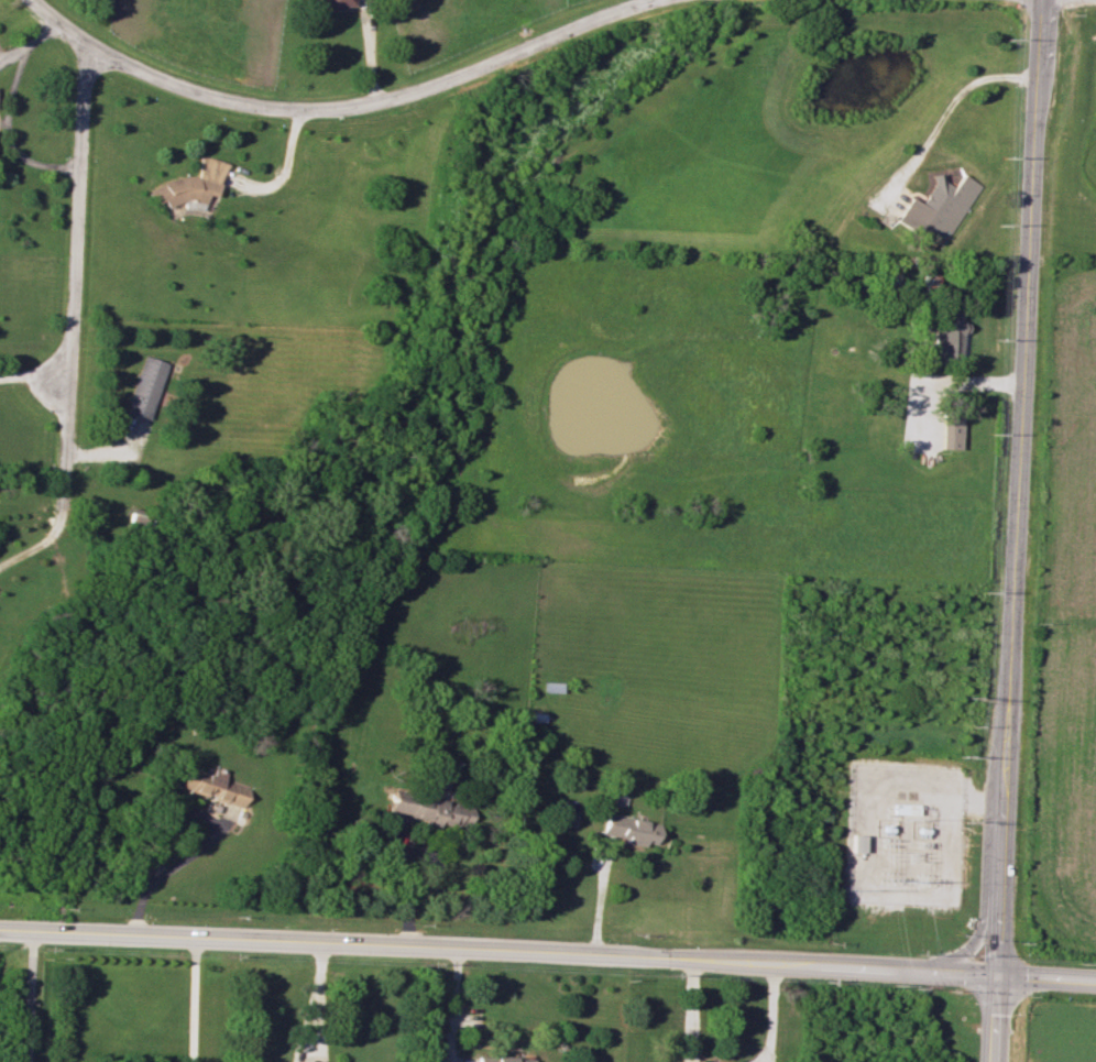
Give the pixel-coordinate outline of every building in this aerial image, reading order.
[(199,179),(151,182),(152,203),(166,202),(166,205),(185,204),(185,209),(205,208),(204,197),(222,196),(220,158),(198,159),(199,179)] [(943,244),(979,185),(961,174),(953,187),(942,180),(944,177),(938,173),(921,202),(912,197),(899,218),(943,244)] [(960,357),(961,331),(965,331),(965,321),(958,321),(958,314),(934,313),(932,356),(960,357)] [(123,411),(147,419),(166,363),(142,355),(123,411)] [(960,418),(940,418),(939,448),(959,449),(960,418)] [(243,808),(250,788),(222,779),(224,776),(187,763),(179,786),(243,808)] [(389,811),(426,818),(425,824),(438,827),(438,822),(469,827),(473,804),(393,790),(389,811)] [(643,846),(644,842),(654,844),(658,823),(604,813),(600,833),(624,837),(623,843),(643,846)] [(861,851),(861,835),(851,835),(851,851),(861,851)]
